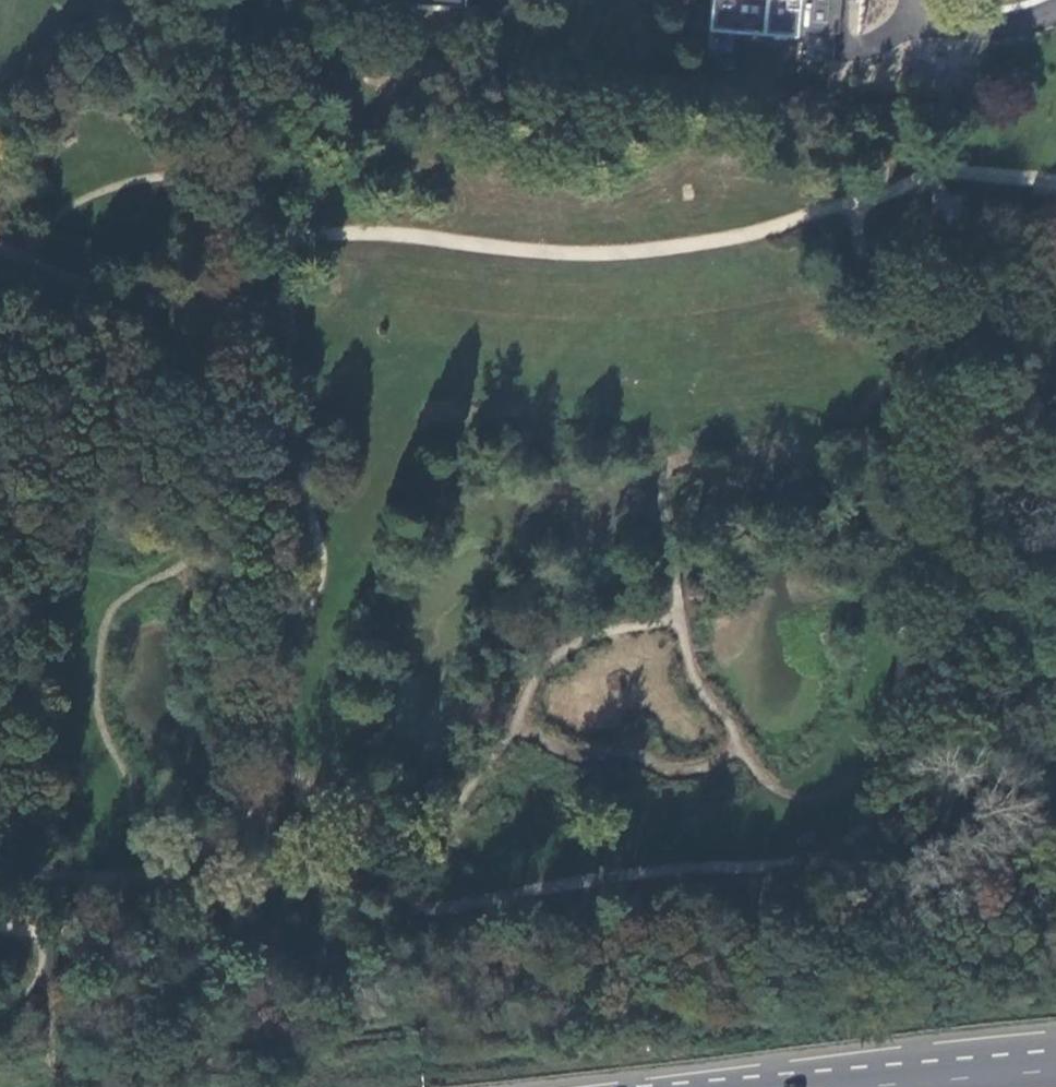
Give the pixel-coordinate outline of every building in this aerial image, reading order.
[(459,11),(460,0),(373,0),(373,3),(459,11)] [(710,35),(797,42),(797,32),(837,35),(840,0),(713,0),(710,35)] [(959,195),(942,194),(941,216),(957,217),(959,195)]
